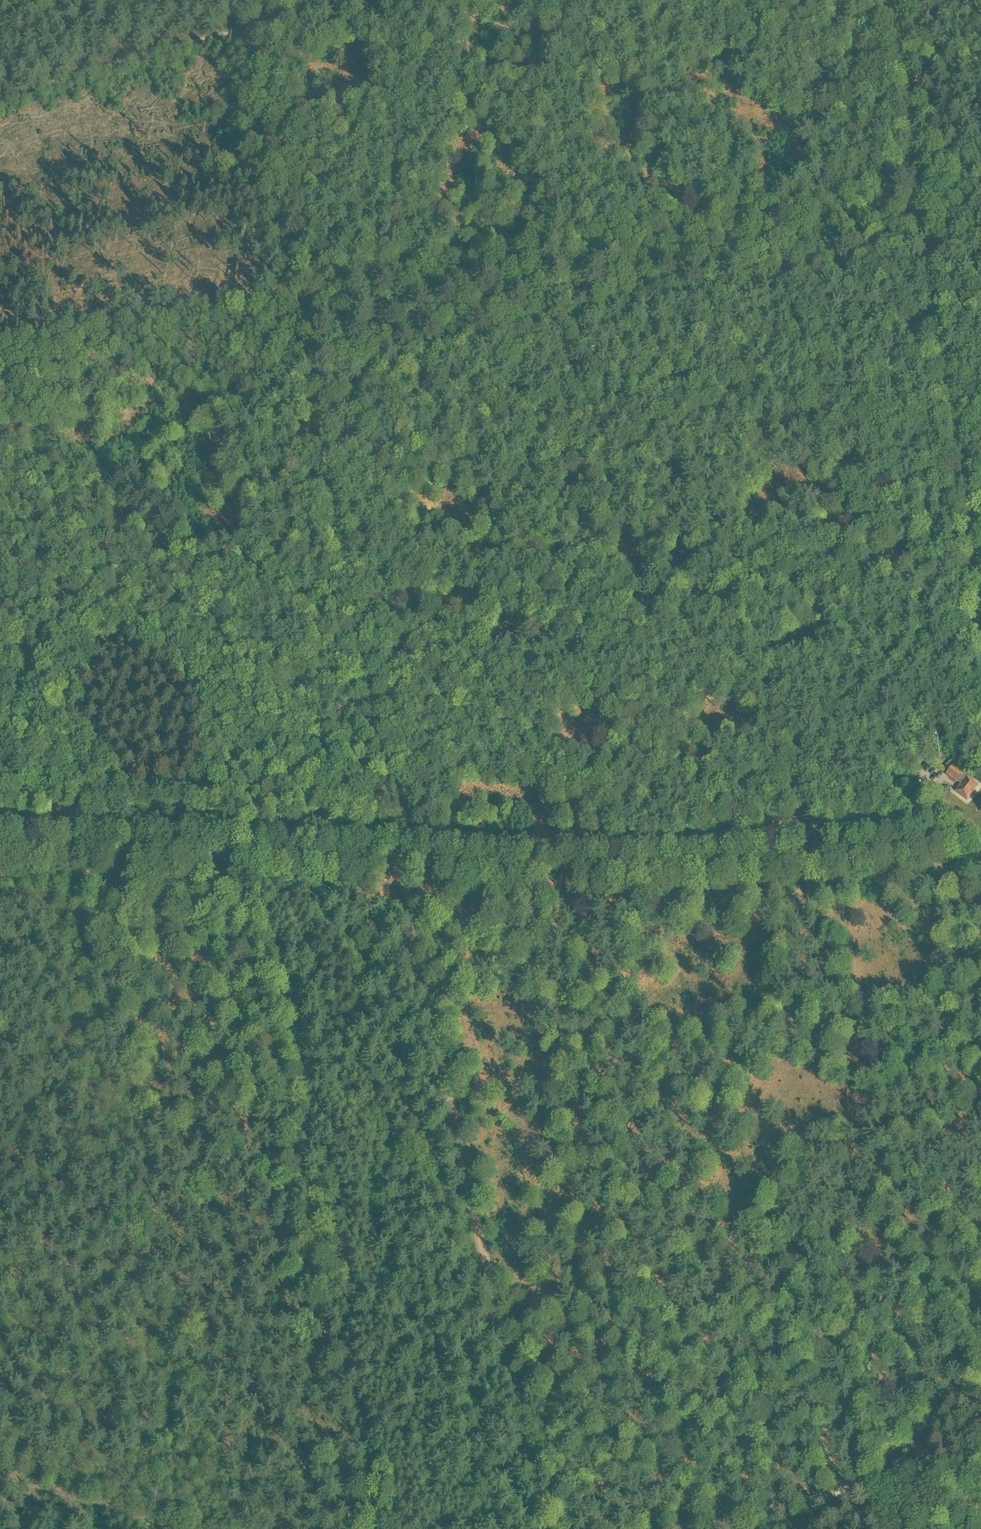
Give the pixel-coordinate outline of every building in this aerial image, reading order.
[(979,786),(953,766),(947,774),(961,785),(956,792),(968,801),(979,786)]
